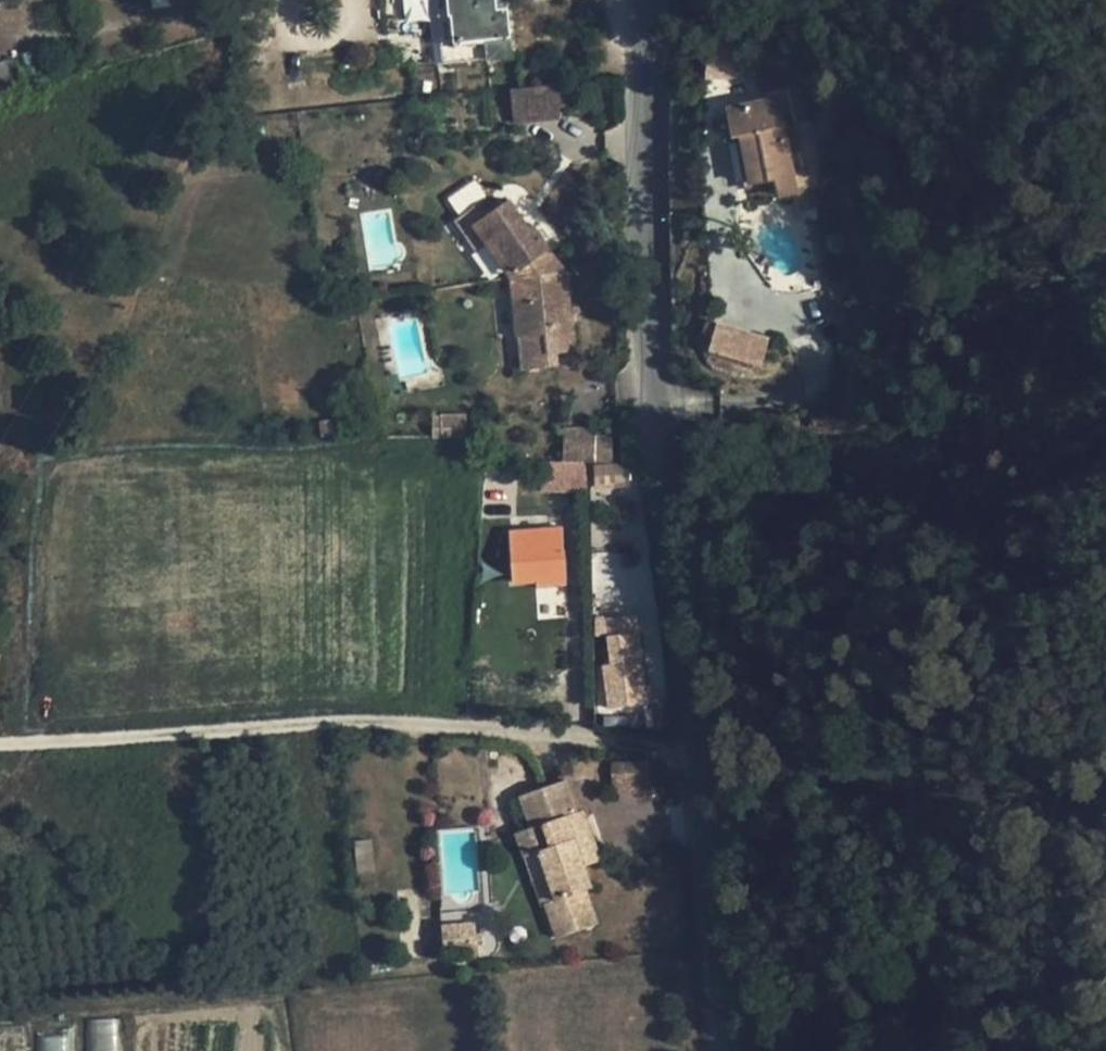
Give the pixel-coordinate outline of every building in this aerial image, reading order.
[(449,0),(404,0),(406,19),(439,16),(450,15),(449,0)] [(494,0),(449,0),(450,15),(453,40),(441,41),(444,63),(513,56),(508,7),(495,8),(494,0)] [(439,16),(441,41),(453,40),(450,15),(439,16)] [(19,85),(15,61),(0,64),(0,88),(19,85)] [(525,90),(529,122),(558,118),(557,109),(562,108),(559,86),(525,90)] [(778,97),(726,107),(732,136),(740,135),(749,182),(774,177),(777,195),(796,191),(789,153),(784,127),(778,97)] [(796,124),(784,127),(789,153),(801,151),(796,124)] [(476,179),(447,197),(456,213),(485,195),(476,179)] [(556,353),(574,351),(566,272),(534,275),(532,261),(549,248),(532,225),(528,227),(508,199),(496,207),(489,197),(455,218),(477,249),(486,242),(510,276),(516,337),(520,337),(523,369),(558,366),(556,353)] [(534,275),(566,272),(549,248),(532,261),(534,275)] [(717,323),(706,320),(702,333),(713,336),(717,323)] [(769,337),(717,321),(717,323),(713,336),(709,349),(761,364),(769,337)] [(442,437),(468,437),(468,415),(442,415),(442,428),(442,437)] [(589,463),(595,463),(596,437),(596,429),(564,429),(563,463),(589,463)] [(596,437),(595,463),(613,463),(614,437),(596,437)] [(589,491),(589,463),(563,463),(543,463),(543,491),(589,491)] [(511,539),(514,583),(539,581),(539,576),(566,574),(562,526),(546,527),(547,537),(511,539)] [(605,665),(610,708),(649,703),(640,632),(639,632),(637,615),(609,619),(611,635),(609,636),(613,664),(605,665)] [(615,794),(651,792),(649,761),(613,763),(615,794)] [(546,903),(558,938),(599,924),(588,891),(595,888),(587,865),(602,860),(584,809),(579,811),(568,779),(522,795),(533,827),(541,851),(557,899),(546,903)] [(526,857),(541,851),(533,827),(517,832),(526,857)] [(371,840),(354,841),(357,868),(374,866),(371,840)] [(546,903),(557,899),(541,851),(526,857),(542,904),(546,903)] [(472,923),(442,928),(445,951),(475,947),(472,923)]
